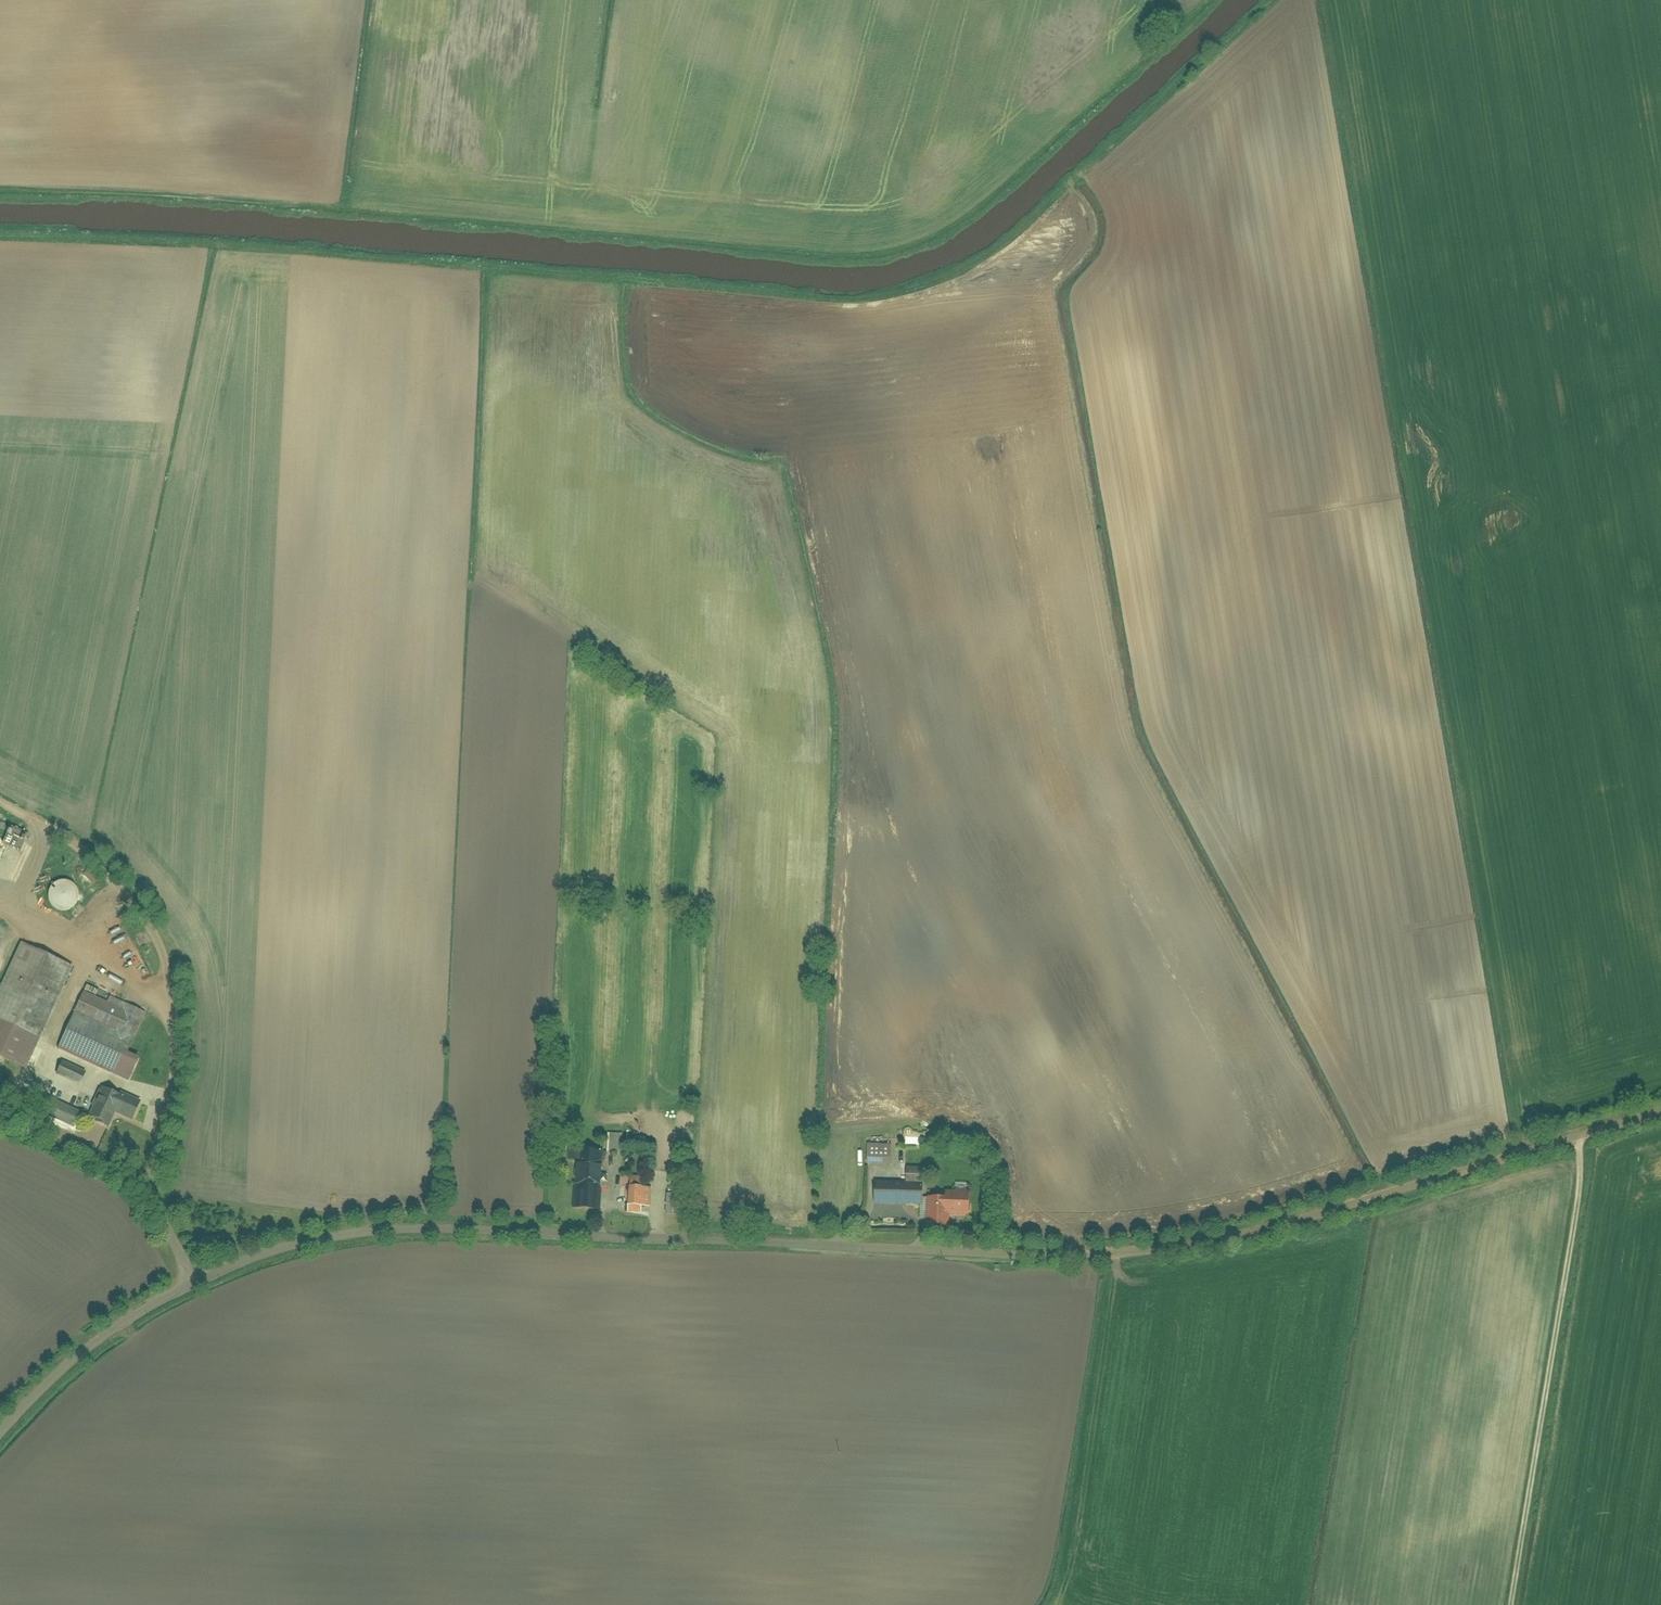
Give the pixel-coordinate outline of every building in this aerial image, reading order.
[(24,851),(33,835),(17,826),(8,842),(24,851)] [(50,895),(68,914),(86,897),(67,877),(50,895)] [(19,941),(0,984),(0,1054),(28,1067),(73,965),(19,941)] [(55,1048),(60,1049),(149,1089),(155,1074),(121,1059),(146,1002),(127,993),(124,998),(85,981),(55,1048)] [(59,1062),(52,1075),(76,1086),(82,1073),(59,1062)] [(109,1133),(116,1116),(137,1125),(143,1111),(101,1093),(88,1124),(109,1133)] [(85,1110),(61,1101),(55,1115),(79,1125),(85,1110)] [(909,1131),(909,1146),(927,1146),(927,1131),(909,1131)] [(608,1133),(607,1154),(620,1155),(621,1138),(621,1134),(608,1133)] [(895,1146),(874,1146),(875,1165),(895,1165),(895,1146)] [(576,1153),(575,1207),(597,1208),(598,1153),(576,1153)] [(623,1171),(620,1207),(644,1209),(647,1173),(623,1171)] [(876,1184),(875,1203),(928,1205),(928,1227),(946,1228),(946,1213),(965,1213),(965,1196),(923,1195),(924,1172),(906,1171),(906,1185),(876,1184)]
